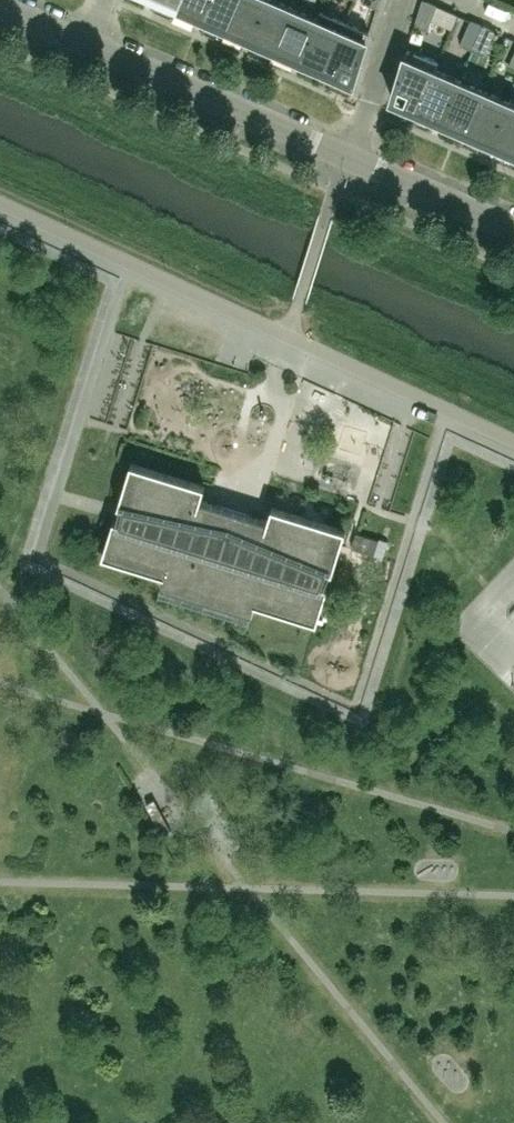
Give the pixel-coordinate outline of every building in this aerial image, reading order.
[(209,0),(180,0),(178,5),(203,16),(209,0)] [(238,0),(209,0),(203,16),(227,27),(238,0)] [(267,0),(238,0),(227,27),(251,37),(267,0)] [(294,7),(278,0),(267,0),(251,37),(276,48),(294,7)] [(415,24),(427,29),(438,4),(428,0),(423,0),(415,24)] [(318,17),(317,17),(294,7),(276,48),(300,58),(318,17)] [(325,69),(343,28),(346,21),(321,10),(317,17),(318,17),(300,58),(325,69)] [(460,43),(472,48),(483,24),(471,19),(460,43)] [(354,82),(370,31),(346,21),(343,28),(325,69),(354,82)] [(495,29),(483,24),(472,48),(484,54),(495,29)] [(417,109),(435,68),(439,61),(407,47),(392,98),(417,109)] [(459,78),(435,68),(417,109),(441,119),(459,78)] [(466,130),(484,89),(459,78),(441,119),(466,130)] [(490,141),(508,100),(484,89),(466,130),(490,141)] [(508,100),(490,141),(513,151),(513,102),(508,100)] [(330,502),(363,505),(369,435),(353,434),(349,476),(332,475),(330,502)] [(333,571),(347,527),(273,504),(268,519),(201,498),(205,486),(132,462),(119,504),(125,506),(121,520),(114,518),(103,554),(165,574),(161,583),(252,612),(256,602),(317,621),(329,585),(322,583),(326,569),(333,571)] [(374,554),(379,539),(357,532),(352,547),(374,554)]
